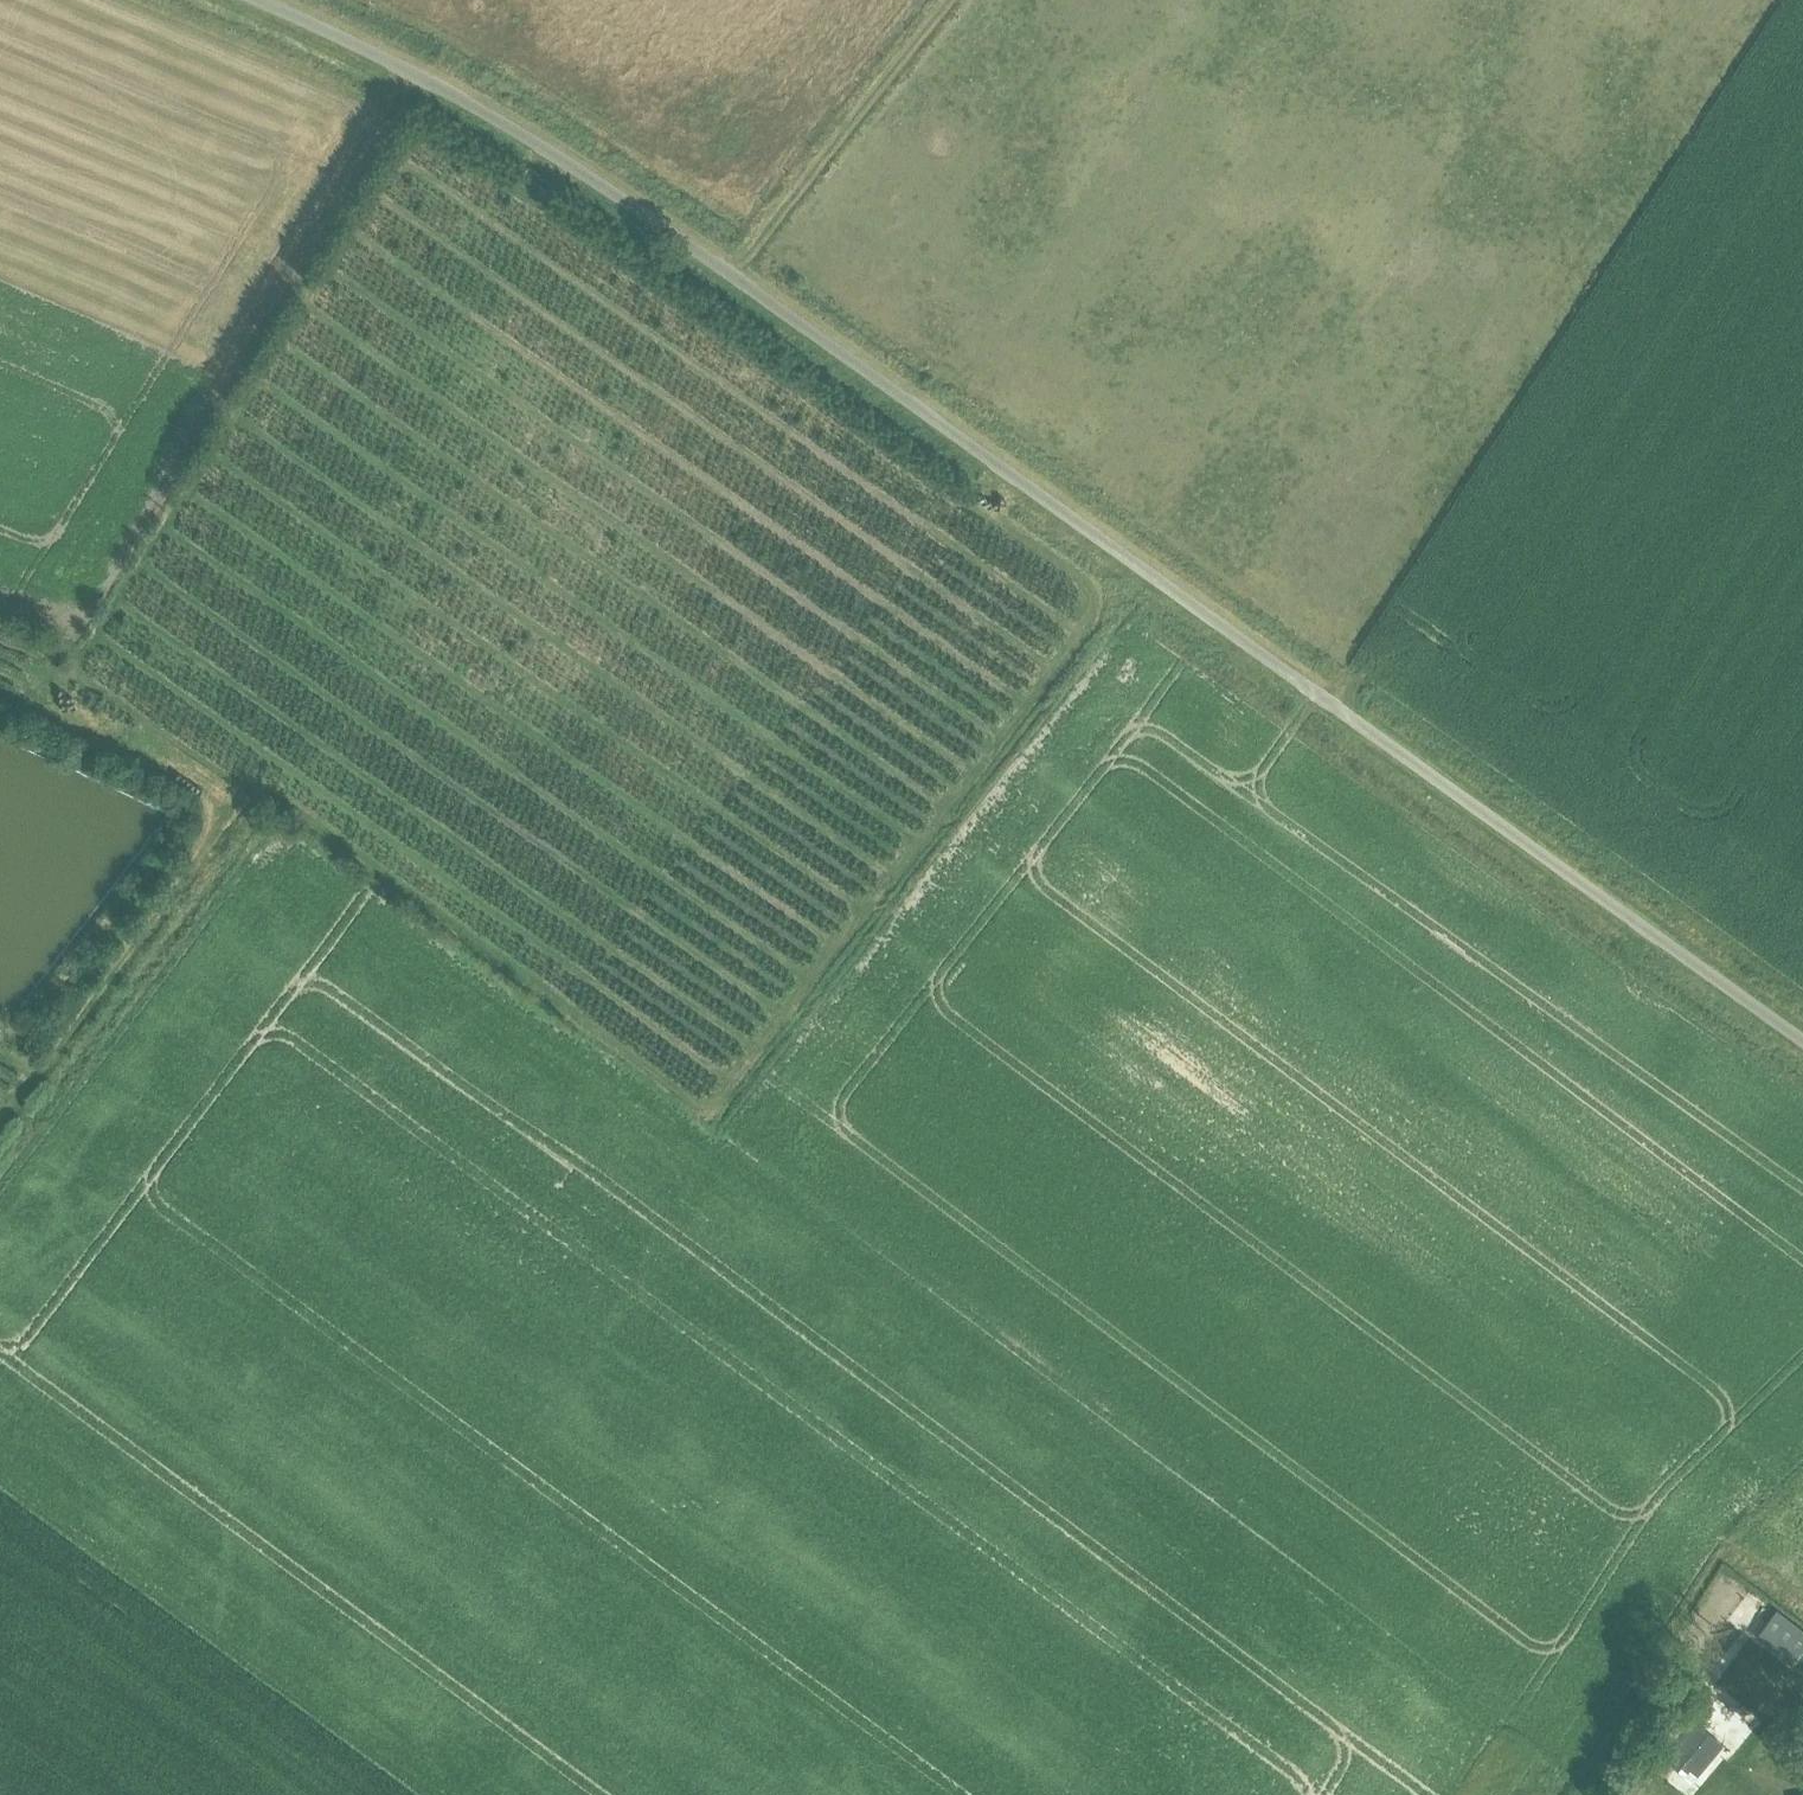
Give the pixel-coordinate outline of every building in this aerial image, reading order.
[(1765,1622),(1799,1649),(1802,1643),(1802,1631),(1775,1609),(1765,1622)] [(1766,1647),(1754,1644),(1755,1640),(1709,1626),(1705,1639),(1714,1642),(1713,1646),(1761,1661),(1766,1647)] [(1693,1717),(1660,1758),(1690,1782),(1723,1741),(1693,1717)]
